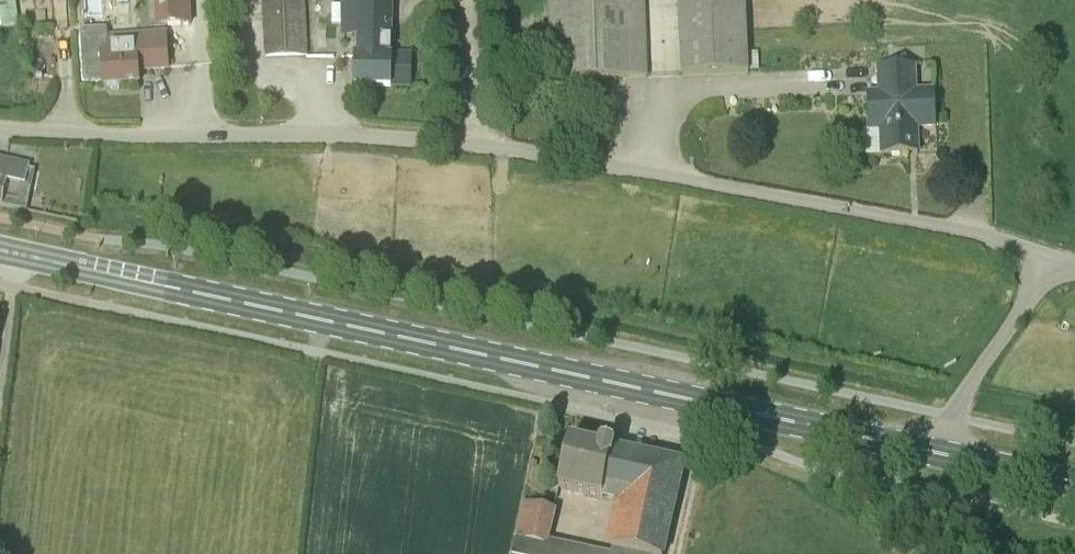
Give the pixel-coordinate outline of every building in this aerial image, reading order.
[(158,2),(158,26),(190,25),(189,0),(157,0),(158,2)] [(266,57),(306,55),(305,35),(304,0),(263,0),(266,57)] [(410,87),(411,56),(391,56),(392,0),(361,0),(360,38),(362,38),(361,58),(355,58),(355,86),(410,87)] [(553,74),(554,96),(597,94),(597,80),(646,78),(643,0),(550,0),(553,74)] [(747,51),(745,0),(679,0),(683,76),(748,73),(747,51)] [(8,25),(19,24),(17,2),(6,3),(8,25)] [(168,69),(167,47),(166,32),(107,36),(107,52),(101,52),(103,86),(108,86),(112,90),(119,90),(122,85),(139,84),(138,67),(148,66),(148,70),(168,69)] [(881,131),(881,134),(882,156),(909,154),(908,128),(936,127),(935,91),(918,92),(916,67),(876,68),(877,94),(866,94),(868,131),(881,131)] [(4,206),(8,184),(22,187),(26,165),(0,160),(0,205),(4,206)] [(569,444),(559,488),(600,498),(601,496),(618,502),(608,546),(615,548),(614,553),(664,553),(684,465),(615,449),(615,448),(603,446),(601,452),(569,444)] [(546,544),(553,514),(525,507),(515,553),(593,553),(546,544)]
